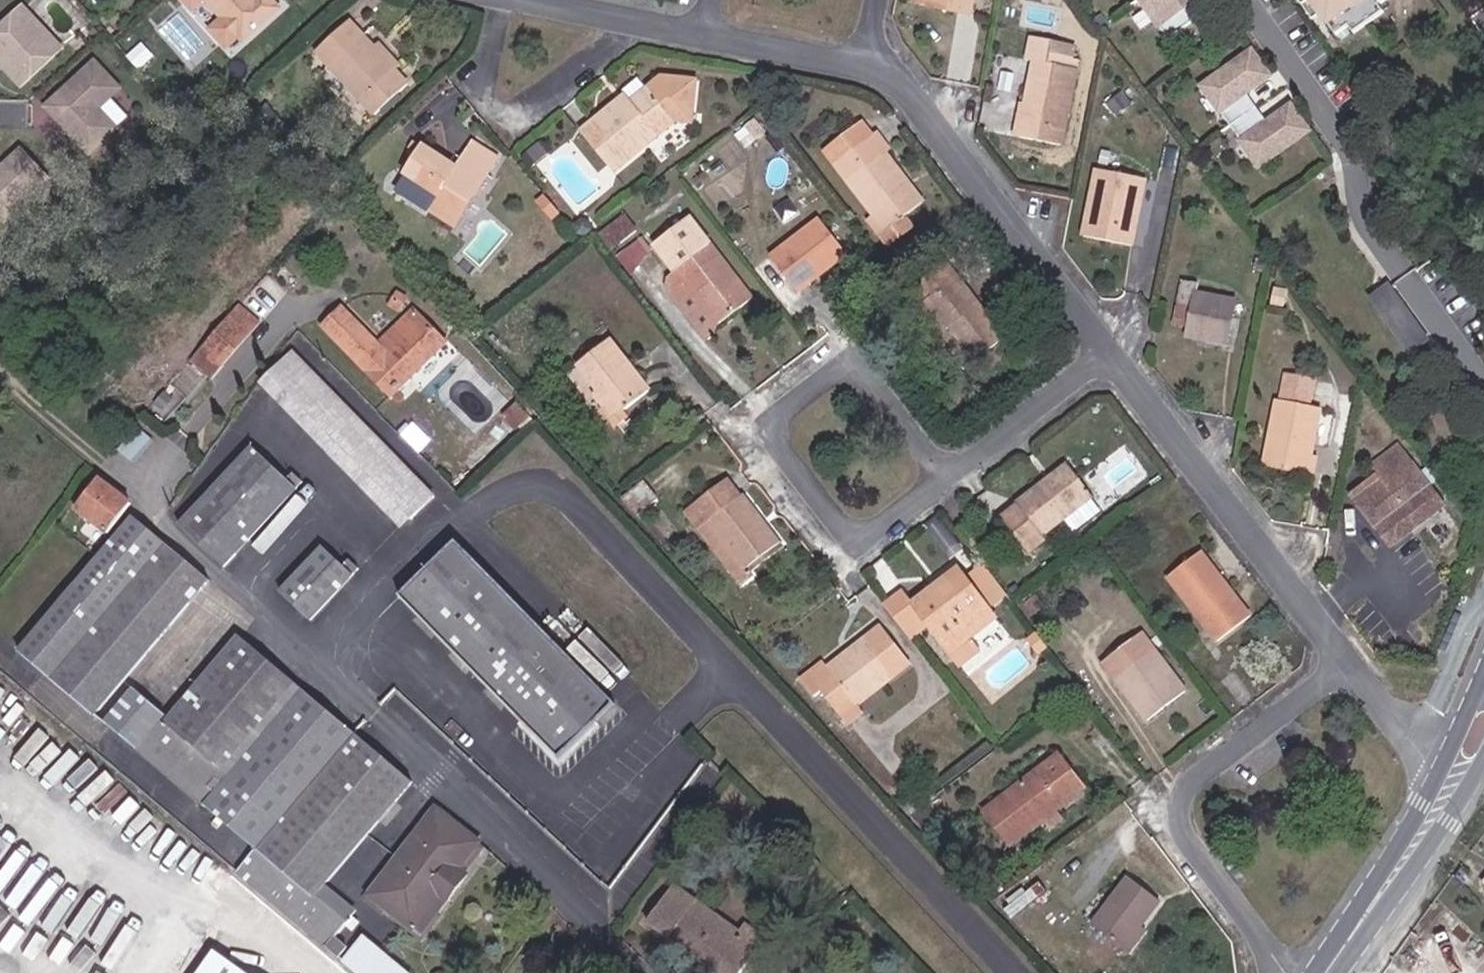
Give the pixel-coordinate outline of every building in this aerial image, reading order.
[(279,9),(271,0),(208,0),(223,17),(213,27),(227,45),(239,35),(244,40),(279,9)] [(924,7),(970,14),(973,0),(925,0),(924,7)] [(1166,39),(1193,20),(1182,5),(1188,0),(1139,0),(1166,39)] [(1335,35),(1348,26),(1353,32),(1383,11),(1378,4),(1383,0),(1310,0),(1335,35)] [(23,7),(16,14),(24,22),(31,16),(23,7)] [(31,16),(24,22),(16,14),(0,29),(0,64),(22,88),(63,49),(31,16)] [(407,85),(394,70),(373,47),(349,21),(314,52),(373,116),(407,85)] [(1061,146),(1077,62),(1071,61),(1073,48),(1030,40),(1026,61),(1033,63),(1019,137),(1061,146)] [(373,47),(394,70),(398,67),(378,43),(373,47)] [(1268,76),(1250,51),(1199,87),(1256,167),(1307,131),(1289,106),(1265,122),(1244,92),(1268,76)] [(47,106),(59,118),(62,115),(71,124),(68,128),(92,153),(120,127),(101,107),(123,86),(97,59),(47,106)] [(691,123),(695,81),(664,77),(649,89),(639,78),(621,92),(624,96),(580,132),(613,173),(674,122),(691,123)] [(59,118),(68,128),(71,124),(62,115),(59,118)] [(763,132),(754,121),(745,128),(755,140),(763,132)] [(833,165),(871,136),(862,124),(824,153),(833,165)] [(901,185),(906,181),(885,153),(890,150),(876,132),(871,136),(833,165),(874,218),(885,232),(904,217),(918,206),(901,185)] [(471,140),(453,171),(445,166),(448,162),(423,146),(403,177),(420,187),(411,200),(428,211),(434,202),(461,218),(473,199),(467,196),(473,187),(479,190),(498,159),(490,155),(492,153),(471,140)] [(24,148),(0,170),(0,220),(3,223),(52,177),(24,148)] [(1132,246),(1145,180),(1096,169),(1083,237),(1132,246)] [(395,190),(411,200),(420,187),(403,177),(395,190)] [(922,202),(906,181),(901,185),(918,206),(922,202)] [(473,199),(479,190),(473,187),(467,196),(473,199)] [(603,229),(631,271),(658,252),(630,211),(603,229)] [(885,232),(874,218),(868,224),(888,247),(912,227),(904,217),(885,232)] [(818,219),(769,257),(797,293),(810,282),(808,279),(824,266),(825,268),(845,252),(818,219)] [(710,245),(676,272),(716,326),(752,300),(710,245)] [(1270,259),(1257,255),(1254,270),(1266,273),(1270,259)] [(924,304),(928,309),(941,325),(946,332),(949,329),(974,362),(1005,337),(948,263),(918,287),(929,300),(924,304)] [(716,326),(676,272),(670,276),(668,287),(708,342),(713,338),(709,332),(716,326)] [(1198,284),(1183,280),(1173,328),(1189,331),(1187,337),(1225,344),(1234,301),(1197,293),(1198,284)] [(1286,291),(1273,288),(1271,304),(1283,307),(1286,291)] [(258,322),(239,305),(201,349),(221,365),(258,322)] [(445,343),(422,319),(386,354),(376,343),(341,308),(323,328),(392,395),(445,343)] [(386,354),(422,319),(411,308),(376,343),(386,354)] [(941,325),(928,309),(914,319),(927,335),(941,325)] [(610,409),(617,417),(649,392),(610,340),(576,367),(598,392),(593,396),(605,412),(610,409)] [(293,351),(259,384),(401,530),(434,496),(293,351)] [(1309,409),(1315,380),(1283,373),(1278,403),(1276,403),(1263,465),(1314,474),(1316,459),(1311,458),(1320,411),(1309,409)] [(621,423),(617,417),(610,409),(605,412),(601,416),(612,430),(621,423)] [(283,477),(252,447),(179,526),(224,567),(303,483),(290,470),(283,477)] [(1443,506),(1397,447),(1370,468),(1384,486),(1359,505),(1391,547),(1443,506)] [(1092,497),(1066,464),(1016,504),(1017,505),(1001,519),(1029,553),(1045,541),(1042,536),(1092,497)] [(74,509),(106,534),(130,503),(98,478),(74,509)] [(707,524),(743,571),(778,543),(742,496),(740,498),(727,481),(686,513),(698,530),(707,524)] [(640,486),(623,500),(636,515),(653,500),(640,486)] [(924,525),(949,557),(961,548),(936,516),(924,525)] [(208,580),(137,520),(22,654),(95,717),(208,580)] [(750,580),(743,571),(707,524),(698,530),(740,587),(750,580)] [(1111,533),(1098,542),(1106,554),(1119,543),(1111,533)] [(615,705),(455,542),(399,596),(558,759),(615,705)] [(310,620),(358,569),(349,560),(343,567),(322,547),(280,592),(310,620)] [(1201,552),(1167,577),(1217,643),(1250,617),(1201,552)] [(956,567),(931,587),(938,595),(963,576),(956,567)] [(884,605),(911,641),(928,627),(950,654),(971,638),(965,629),(990,611),(963,576),(938,595),(931,587),(912,602),(902,590),(884,605)] [(1037,596),(1023,606),(1031,616),(1045,605),(1037,596)] [(965,629),(971,638),(996,619),(990,611),(965,629)] [(836,679),(822,691),(848,725),(864,713),(856,704),(909,664),(881,627),(828,668),(836,679)] [(1035,632),(1026,639),(1038,654),(1047,647),(1035,632)] [(1186,691),(1141,634),(1101,664),(1146,721),(1186,691)] [(256,849),(238,872),(326,946),(334,935),(352,915),(334,900),(328,908),(315,898),(322,890),(413,783),(239,636),(140,751),(256,849)] [(814,697),(822,691),(836,679),(828,668),(823,661),(800,679),(814,697)] [(136,749),(165,715),(147,700),(157,689),(146,679),(137,690),(134,689),(106,723),(136,749)] [(1044,820),(1055,811),(1084,789),(1058,753),(982,813),(1009,847),(1044,820)] [(910,813),(934,795),(927,787),(902,806),(910,813)] [(910,813),(929,833),(951,814),(934,795),(910,813)] [(478,842),(435,810),(371,893),(384,904),(383,907),(420,934),(465,875),(457,869),(478,842)] [(1062,819),(1055,811),(1044,820),(1050,828),(1062,819)] [(768,826),(755,826),(755,836),(767,837),(768,826)] [(1002,887),(990,873),(982,882),(994,895),(1002,887)] [(1091,925),(1123,950),(1141,926),(1159,902),(1128,877),(1091,925)] [(675,884),(646,924),(715,972),(740,972),(766,937),(746,923),(740,931),(675,884)] [(334,900),(322,890),(315,898),(328,908),(334,900)] [(1141,926),(1123,950),(1130,954),(1148,930),(1141,926)] [(334,935),(326,946),(339,957),(347,947),(334,935)] [(359,972),(405,972),(363,938),(344,961),(359,972)] [(198,972),(246,972),(214,950),(198,972)]
